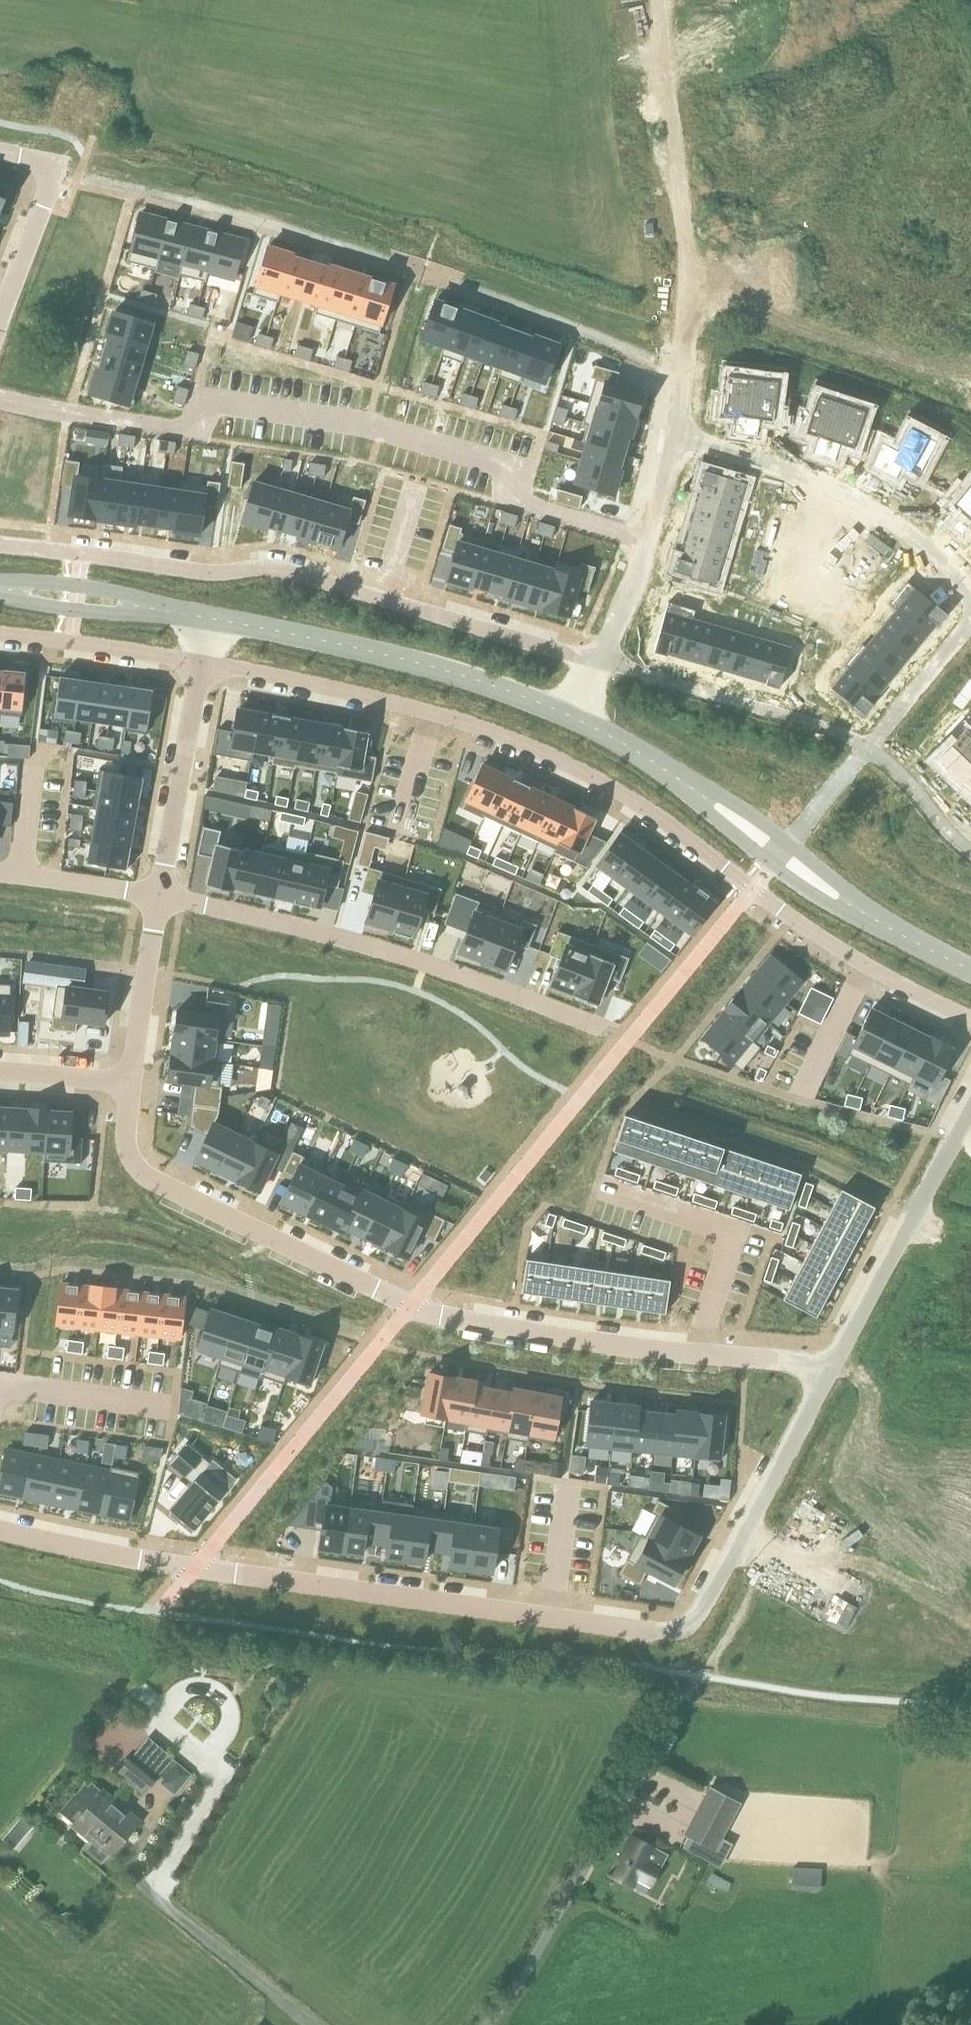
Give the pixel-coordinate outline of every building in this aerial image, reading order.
[(1,210),(0,211),(1,211),(2,210),(10,188),(0,184),(0,210),(1,210)] [(134,240),(128,262),(156,269),(157,269),(159,260),(158,260),(168,221),(140,214),(137,226),(135,226),(131,240),(134,240)] [(168,221),(158,260),(159,260),(182,266),(192,227),(168,221)] [(182,266),(179,275),(180,275),(204,282),(206,282),(208,273),(207,272),(217,234),(192,227),(182,266)] [(217,234),(207,272),(208,273),(235,279),(238,267),(240,268),(244,254),(241,253),(245,241),(217,234)] [(268,247),(253,294),(277,302),(278,302),(281,293),(280,293),(280,291),(292,254),(268,247)] [(280,291),(280,293),(281,293),(300,299),(311,262),(293,256),(293,255),(292,254),(280,291)] [(311,262),(300,299),(318,304),(319,305),(331,267),(330,266),(329,267),(311,262)] [(318,304),(315,314),(316,314),(336,320),(350,273),(331,267),(319,305),(318,304)] [(350,273),(336,320),(355,326),(370,279),(350,273)] [(370,279),(355,326),(379,333),(394,286),(370,279)] [(142,290),(139,301),(147,304),(150,292),(142,290)] [(150,292),(147,304),(154,306),(158,294),(150,292)] [(422,338),(418,347),(441,356),(444,347),(445,347),(459,309),(435,301),(422,338)] [(191,304),(187,315),(195,318),(198,306),(191,304)] [(198,306),(195,318),(202,320),(206,308),(198,306)] [(444,347),(441,356),(462,363),(465,354),(464,354),(478,316),(459,309),(445,347),(444,347)] [(114,312),(107,337),(108,337),(108,336),(146,347),(153,323),(114,312)] [(478,316),(464,354),(465,354),(484,361),(497,323),(478,316)] [(497,323),(484,361),(502,367),(503,368),(516,331),(498,325),(498,323),(497,323)] [(502,367),(499,376),(500,377),(519,384),(520,384),(523,375),(522,375),(535,337),(534,337),(534,338),(516,331),(503,368),(502,367)] [(259,333),(255,345),(263,348),(267,336),(259,333)] [(108,337),(103,353),(141,364),(146,347),(108,336),(108,337)] [(267,336),(263,348),(271,350),(274,338),(267,336)] [(535,337),(522,375),(523,375),(546,383),(559,345),(535,337)] [(298,345),(295,357),(302,359),(306,347),(298,345)] [(306,347),(302,359),(310,361),(314,350),(306,347)] [(197,362),(200,354),(188,351),(186,358),(197,362)] [(99,370),(98,371),(135,382),(135,383),(140,384),(140,383),(145,366),(145,365),(141,364),(103,353),(99,370)] [(337,356),(334,368),(342,370),(345,359),(337,356)] [(195,370),(197,362),(186,358),(183,366),(195,370)] [(345,359),(342,370),(349,373),(353,361),(345,359)] [(596,379),(589,403),(637,417),(644,393),(616,385),(619,373),(595,366),(591,378),(596,379)] [(97,371),(90,395),(128,406),(133,407),(140,384),(135,383),(135,382),(98,371),(99,370),(97,370),(97,371)] [(721,400),(719,414),(724,415),(732,416),(737,417),(735,433),(746,435),(753,378),(729,375),(726,400),(721,400)] [(753,378),(746,435),(758,436),(760,419),(778,422),(780,407),(775,406),(778,381),(753,378)] [(424,382),(421,394),(429,396),(432,384),(424,382)] [(432,384),(429,396),(436,398),(440,386),(432,384)] [(189,390),(177,386),(175,394),(187,398),(189,390)] [(463,393),(460,405),(468,407),(471,396),(463,393)] [(185,405),(187,398),(175,394),(173,402),(185,405)] [(806,417),(802,432),(806,433),(819,437),(813,453),(825,457),(842,403),(819,395),(811,419),(806,417)] [(471,396),(468,407),(475,410),(479,398),(471,396)] [(583,423),(583,424),(588,425),(588,424),(604,429),(630,436),(630,437),(631,438),(631,437),(637,417),(589,403),(583,423)] [(842,403),(825,457),(836,461),(841,445),(854,449),(858,450),(863,436),(858,435),(866,411),(842,403)] [(503,405),(499,417),(507,419),(510,407),(503,405)] [(510,407),(507,419),(515,421),(518,409),(510,407)] [(557,407),(555,414),(566,418),(569,410),(557,407)] [(555,414),(552,422),(564,426),(566,418),(555,414)] [(588,425),(583,443),(587,444),(588,443),(625,454),(630,437),(630,436),(604,429),(588,424),(588,425)] [(883,442),(873,466),(887,473),(897,479),(903,468),(915,475),(920,477),(938,442),(910,427),(898,451),(883,442)] [(735,433),(734,442),(745,443),(746,435),(735,433)] [(120,434),(118,446),(126,447),(128,435),(120,434)] [(128,435),(126,447),(134,448),(136,436),(128,435)] [(746,435),(745,443),(757,445),(758,436),(746,435)] [(160,440),(159,452),(167,453),(168,441),(160,440)] [(168,441),(167,453),(175,454),(176,443),(168,441)] [(548,442),(546,449),(557,453),(560,445),(548,442)] [(587,444),(582,460),(595,464),(620,471),(620,470),(625,454),(588,443),(587,444)] [(813,453),(811,461),(822,465),(825,457),(813,453)] [(825,457),(822,465),(833,469),(836,461),(825,457)] [(66,460),(62,485),(74,487),(70,516),(95,519),(101,480),(102,480),(103,475),(101,475),(78,472),(80,463),(66,460)] [(285,460),(283,471),(291,472),(293,461),(285,460)] [(582,460),(575,484),(614,495),(621,471),(621,470),(620,470),(620,471),(595,464),(582,460)] [(232,462),(228,486),(241,488),(245,464),(232,462)] [(310,463),(308,475),(316,476),(318,464),(310,463)] [(318,464),(316,476),(325,477),(326,465),(318,464)] [(101,480),(95,519),(115,522),(121,483),(123,468),(104,465),(103,475),(102,480),(101,480)] [(873,466),(865,487),(876,493),(887,473),(873,466)] [(703,486),(699,498),(738,510),(745,483),(705,471),(701,485),(703,486)] [(181,492),(176,532),(200,535),(205,506),(217,508),(221,483),(208,481),(207,486),(182,482),(180,492),(181,492)] [(121,483),(115,522),(135,525),(141,486),(121,483)] [(254,483),(242,521),(267,528),(268,527),(267,527),(278,490),(254,483)] [(949,503),(953,506),(963,514),(970,521),(970,484),(962,494),(959,491),(949,503)] [(141,486),(135,525),(136,526),(136,524),(156,527),(161,489),(141,486)] [(161,489),(156,527),(175,530),(174,531),(176,532),(181,492),(180,492),(161,489)] [(278,490),(267,527),(268,527),(283,532),(294,495),(294,494),(278,490)] [(558,490),(555,502),(579,509),(582,497),(558,490)] [(294,495),(283,532),(298,536),(299,536),(310,499),(294,494),(294,495)] [(326,504),(315,542),(339,549),(347,521),(359,524),(366,501),(354,497),(350,511),(326,504)] [(699,498),(692,523),(731,534),(738,510),(699,498)] [(298,536),(298,537),(299,538),(315,542),(326,504),(310,499),(299,536),(298,536)] [(766,518),(770,506),(762,504),(758,516),(766,518)] [(503,511),(499,523),(507,525),(511,514),(503,511)] [(511,514),(507,525),(515,528),(518,516),(511,514)] [(947,534),(956,541),(970,523),(970,521),(963,514),(947,534)] [(763,530),(766,518),(758,516),(755,527),(763,530)] [(540,522),(536,534),(544,536),(548,524),(540,522)] [(692,523),(685,547),(723,558),(731,534),(692,523)] [(956,541),(965,549),(970,542),(970,523),(956,541)] [(548,524),(544,536),(552,538),(555,527),(548,524)] [(444,546),(443,549),(455,553),(446,581),(471,588),(482,550),(483,550),(485,541),(461,533),(462,529),(450,525),(444,546)] [(499,555),(488,592),(504,596),(504,598),(505,598),(516,560),(517,560),(520,551),(501,545),(498,554),(499,555)] [(679,559),(675,572),(716,584),(723,558),(685,547),(681,559),(679,559)] [(482,550),(471,588),(472,588),(472,587),(488,592),(499,555),(498,554),(483,550),(482,550)] [(756,555),(748,552),(744,564),(752,566),(756,555)] [(516,560),(505,598),(525,604),(536,565),(517,560),(516,560)] [(555,571),(544,609),(568,616),(576,588),(588,592),(595,568),(584,564),(582,564),(580,568),(557,561),(554,571),(555,571)] [(749,578),(752,566),(744,564),(741,576),(749,578)] [(912,564),(907,570),(916,578),(922,572),(912,564)] [(536,565),(525,604),(544,609),(555,571),(554,571),(536,565)] [(890,603),(890,604),(897,610),(898,609),(928,635),(937,624),(939,626),(948,615),(908,582),(890,603)] [(743,597),(747,586),(739,583),(735,595),(743,597)] [(700,595),(688,592),(685,599),(697,603),(700,595)] [(722,610),(724,602),(712,599),(710,606),(722,610)] [(669,602),(654,652),(668,656),(668,654),(681,658),(692,619),(693,620),(696,610),(695,610),(669,602)] [(736,605),(724,602),(722,610),(733,613),(736,605)] [(868,602),(860,611),(866,616),(874,607),(868,602)] [(897,610),(882,629),(912,654),(928,635),(898,609),(897,610)] [(859,626),(866,616),(860,611),(852,621),(859,626)] [(770,624),(772,616),(761,613),(758,620),(770,624)] [(784,620),(772,616),(770,624),(782,627),(784,620)] [(692,619),(681,658),(705,665),(717,626),(693,620),(692,619)] [(717,626),(705,665),(730,672),(741,633),(717,626)] [(866,647),(866,648),(896,674),(912,654),(882,629),(866,647)] [(741,633),(730,672),(754,679),(765,641),(741,633)] [(815,636),(813,643),(824,647),(827,639),(815,636)] [(765,641),(754,679),(767,683),(766,685),(779,689),(791,648),(765,641)] [(822,655),(824,647),(813,643),(811,651),(822,655)] [(846,665),(845,666),(849,669),(850,668),(880,693),(896,674),(866,648),(866,647),(863,644),(862,645),(846,665)] [(849,669),(832,689),(865,716),(874,705),(872,703),(880,693),(850,668),(849,669)] [(21,717),(26,672),(4,670),(3,671),(5,671),(0,710),(0,715),(21,717)] [(61,676),(54,721),(76,724),(77,719),(76,719),(82,681),(83,681),(83,680),(61,676)] [(82,681),(76,719),(77,719),(93,721),(98,683),(83,681),(82,681)] [(98,683),(93,721),(109,724),(115,685),(98,683)] [(115,685),(109,724),(125,726),(126,726),(131,688),(130,688),(115,685)] [(125,726),(124,731),(146,734),(153,690),(131,687),(130,688),(131,688),(126,726),(125,726)] [(238,710),(231,747),(254,751),(260,714),(238,710)] [(260,714),(254,751),(274,755),(275,755),(282,717),(260,714)] [(937,760),(954,776),(970,758),(970,721),(964,714),(945,733),(955,742),(937,760)] [(274,755),(272,764),(295,768),(296,766),(295,766),(303,721),(282,717),(275,755),(274,755)] [(303,721),(295,766),(296,766),(316,769),(324,725),(303,721)] [(324,725),(316,769),(336,773),(337,773),(345,728),(344,729),(324,725)] [(57,744),(59,731),(40,728),(38,741),(57,744)] [(336,773),(336,776),(372,782),(376,758),(364,755),(368,732),(345,728),(337,773),(336,773)] [(66,730),(64,742),(72,743),(74,731),(66,730)] [(74,731),(72,743),(80,745),(82,733),(74,731)] [(99,736),(97,748),(105,749),(107,737),(99,736)] [(107,737),(105,749),(113,751),(115,739),(107,737)] [(124,740),(122,752),(130,754),(132,742),(124,740)] [(954,776),(968,790),(970,788),(970,758),(954,776)] [(483,766),(463,809),(484,819),(485,817),(484,816),(503,775),(483,766)] [(100,770),(96,791),(139,799),(139,800),(140,800),(140,799),(144,778),(100,770)] [(503,775),(484,816),(485,817),(502,825),(522,784),(503,775)] [(216,778),(213,790),(245,797),(247,789),(248,784),(216,778)] [(75,780),(75,788),(87,789),(88,781),(75,780)] [(522,784),(502,825),(521,834),(540,792),(522,784)] [(75,788),(74,796),(86,798),(87,789),(75,788)] [(245,797),(245,798),(257,800),(259,792),(247,789),(245,797)] [(96,791),(92,809),(97,810),(97,808),(136,815),(139,800),(139,799),(96,791)] [(356,791),(348,820),(361,823),(369,795),(356,791)] [(540,792),(521,834),(538,842),(558,800),(540,792)] [(275,804),(287,807),(289,799),(277,796),(275,804)] [(297,799),(294,809),(308,812),(310,802),(297,799)] [(558,800),(538,842),(555,850),(556,850),(575,808),(558,800)] [(11,827),(14,803),(0,801),(0,825),(11,827)] [(324,803),(321,815),(328,817),(331,805),(324,803)] [(97,810),(94,825),(133,832),(136,815),(97,808),(97,810)] [(555,850),(554,852),(575,862),(587,868),(606,842),(588,834),(596,818),(575,808),(556,850),(555,850)] [(282,812),(280,821),(292,823),(294,815),(282,812)] [(72,814),(71,822),(83,823),(84,815),(72,814)] [(294,815),(292,823),(304,826),(306,817),(294,815)] [(71,822),(70,830),(82,831),(83,823),(71,822)] [(94,825),(91,842),(130,849),(130,847),(133,832),(94,825)] [(204,827),(198,855),(214,858),(207,885),(233,891),(234,887),(233,886),(241,849),(218,844),(221,831),(204,827)] [(620,834),(598,865),(614,877),(636,846),(620,834)] [(69,838),(68,846),(80,848),(81,839),(69,838)] [(91,842),(88,863),(127,870),(131,848),(130,847),(130,849),(91,842)] [(262,854),(254,891),(275,896),(286,850),(264,845),(261,854),(262,854)] [(343,846),(341,854),(352,857),(354,849),(343,846)] [(470,846),(467,854),(478,859),(482,851),(470,846)] [(636,846),(614,877),(630,888),(652,858),(636,846)] [(241,849),(233,886),(234,887),(254,891),(262,854),(261,854),(241,849)] [(286,850),(275,896),(295,901),(296,901),(307,855),(306,854),(286,850)] [(295,901),(294,903),(310,907),(311,905),(320,907),(325,885),(338,888),(344,861),(306,852),(306,854),(307,855),(296,901),(295,901)] [(496,857),(493,865),(504,870),(508,862),(496,857)] [(652,858),(630,888),(645,900),(667,869),(652,858)] [(508,862),(504,870),(515,875),(519,867),(508,862)] [(369,869),(362,892),(374,895),(366,922),(390,929),(405,878),(370,868),(369,868),(369,869)] [(530,869),(526,879),(539,885),(544,875),(530,869)] [(667,869),(645,900),(661,911),(683,880),(667,869)] [(405,878),(390,929),(395,930),(394,933),(412,938),(412,936),(414,936),(422,910),(435,914),(442,889),(405,878)] [(683,880),(661,911),(676,922),(698,891),(683,880)] [(593,884),(588,892),(598,899),(603,892),(593,884)] [(698,891),(676,922),(692,934),(715,903),(707,898),(708,896),(699,889),(698,891)] [(603,892),(598,899),(608,906),(613,899),(603,892)] [(457,894),(445,924),(467,932),(459,952),(483,961),(498,921),(499,921),(501,917),(478,908),(480,902),(457,894)] [(624,907),(619,914),(629,922),(634,915),(624,907)] [(634,915),(629,922),(639,929),(644,922),(634,915)] [(498,921),(483,961),(506,970),(516,944),(528,949),(537,925),(523,920),(520,929),(499,921),(498,921)] [(655,930),(650,937),(660,944),(665,937),(655,930)] [(558,932),(549,955),(561,960),(552,985),(574,994),(575,994),(594,945),(558,932)] [(665,937),(660,944),(670,952),(675,944),(665,937)] [(574,994),(573,996),(598,1005),(608,978),(620,982),(629,959),(594,945),(575,994),(574,994)] [(660,952),(651,964),(662,972),(671,960),(660,952)] [(772,956),(754,978),(785,1004),(803,981),(772,956)] [(28,963),(25,981),(80,988),(82,970),(28,963)] [(738,997),(738,998),(769,1023),(785,1004),(754,978),(738,997)] [(9,1034),(11,985),(0,984),(0,1034),(9,1034)] [(57,986),(51,1029),(76,1033),(78,1020),(105,1024),(107,1003),(105,1002),(106,993),(57,986)] [(728,1010),(722,1017),(753,1043),(753,1042),(769,1023),(738,998),(738,997),(737,995),(726,1008),(728,1010)] [(178,1010),(175,1034),(220,1040),(223,1017),(228,1018),(230,1004),(207,1001),(205,1013),(178,1010)] [(817,1005),(814,1012),(825,1017),(828,1010),(817,1005)] [(848,1033),(837,1056),(847,1061),(847,1059),(850,1054),(871,1065),(893,1020),(871,1010),(858,1037),(848,1033)] [(814,1012),(810,1019),(821,1024),(825,1017),(814,1012)] [(722,1017),(704,1039),(742,1071),(761,1048),(753,1042),(753,1043),(722,1017)] [(893,1020),(871,1065),(890,1074),(912,1030),(893,1020)] [(912,1030),(890,1074),(910,1084),(915,1076),(914,1075),(931,1040),(930,1039),(912,1030)] [(175,1034),(172,1056),(217,1062),(217,1061),(220,1040),(175,1034)] [(931,1040),(914,1075),(915,1076),(935,1086),(928,1100),(939,1106),(951,1080),(940,1075),(953,1050),(949,1049),(951,1046),(933,1038),(931,1037),(930,1039),(931,1040)] [(768,1045),(764,1052),(775,1058),(779,1050),(768,1045)] [(262,1046),(259,1068),(273,1070),(276,1048),(262,1046)] [(172,1056),(169,1081),(195,1084),(193,1106),(220,1109),(223,1086),(219,1086),(222,1061),(217,1061),(217,1062),(172,1056)] [(760,1068),(755,1078),(762,1082),(767,1071),(760,1068)] [(847,1094),(844,1106),(852,1108),(855,1096),(847,1094)] [(265,1096),(261,1105),(267,1109),(272,1100),(265,1096)] [(855,1096),(852,1108),(860,1110),(863,1098),(855,1096)] [(890,1105),(887,1117),(895,1118),(898,1107),(890,1105)] [(193,1106),(190,1127),(207,1136),(195,1160),(218,1171),(236,1134),(215,1124),(219,1115),(220,1109),(193,1106)] [(898,1107),(895,1118),(903,1120),(906,1109),(898,1107)] [(29,1111),(27,1151),(46,1152),(48,1112),(50,1112),(50,1109),(30,1108),(29,1108),(28,1108),(28,1110),(29,1111)] [(7,1154),(8,1154),(9,1149),(8,1149),(10,1109),(0,1109),(0,1154),(7,1154)] [(10,1109),(8,1149),(9,1149),(27,1151),(29,1111),(28,1110),(10,1109)] [(46,1152),(45,1161),(69,1163),(81,1164),(83,1139),(71,1138),(72,1113),(50,1112),(48,1112),(46,1152)] [(625,1115),(613,1151),(633,1158),(645,1122),(625,1115)] [(645,1122),(633,1158),(653,1164),(665,1128),(645,1122)] [(665,1128),(653,1164),(672,1171),(684,1135),(665,1128)] [(236,1134),(218,1171),(238,1180),(255,1143),(254,1143),(236,1134)] [(684,1135),(672,1171),(692,1177),(704,1141),(684,1135)] [(255,1143),(238,1180),(260,1191),(272,1166),(283,1171),(296,1143),(286,1138),(280,1150),(257,1139),(256,1139),(254,1143),(255,1143)] [(355,1140),(349,1150),(357,1154),(362,1143),(355,1140)] [(704,1141),(692,1177),(711,1184),(723,1148),(704,1141)] [(362,1143),(357,1154),(364,1157),(369,1147),(362,1143)] [(723,1148),(711,1184),(730,1190),(742,1154),(723,1148)] [(294,1177),(282,1201),(304,1212),(324,1172),(325,1172),(327,1168),(293,1151),(283,1172),(294,1177)] [(742,1154),(730,1190),(750,1197),(762,1161),(742,1154)] [(393,1158),(388,1169),(395,1173),(401,1162),(393,1158)] [(762,1161),(750,1197),(769,1203),(781,1167),(762,1161)] [(401,1162),(395,1173),(403,1176),(408,1166),(401,1162)] [(617,1167),(615,1175),(626,1179),(629,1171),(617,1167)] [(781,1167),(769,1203),(789,1210),(801,1174),(781,1167)] [(629,1171),(626,1179),(638,1183),(640,1175),(629,1171)] [(324,1172),(304,1212),(324,1222),(344,1181),(342,1181),(325,1172),(324,1172)] [(424,1173),(418,1184),(430,1190),(436,1179),(424,1173)] [(344,1181),(324,1222),(344,1232),(346,1228),(345,1227),(363,1190),(364,1191),(366,1187),(345,1176),(342,1181),(344,1181)] [(656,1180),(653,1188),(665,1192),(668,1184),(656,1180)] [(806,1183),(802,1194),(810,1197),(814,1185),(806,1183)] [(668,1184),(665,1192),(677,1196),(679,1188),(668,1184)] [(16,1187),(15,1199),(23,1200),(24,1188),(16,1187)] [(24,1188),(23,1200),(31,1200),(32,1189),(24,1188)] [(363,1190),(345,1227),(346,1228),(365,1237),(383,1200),(381,1199),(364,1191),(363,1190)] [(842,1190),(832,1208),(865,1226),(875,1207),(842,1190)] [(695,1193),(692,1201),(704,1205),(706,1197),(695,1193)] [(802,1194),(799,1206),(806,1208),(810,1197),(802,1194)] [(383,1200),(365,1237),(386,1247),(406,1206),(405,1206),(383,1195),(381,1199),(383,1200)] [(706,1197),(704,1205),(715,1209),(718,1201),(706,1197)] [(406,1206),(386,1247),(409,1258),(420,1234),(435,1241),(445,1220),(407,1201),(405,1206),(406,1206)] [(734,1206),(731,1214),(743,1218),(745,1210),(734,1206)] [(832,1208),(822,1227),(855,1244),(865,1226),(832,1208)] [(745,1210),(743,1218),(754,1222),(757,1214),(745,1210)] [(549,1213),(545,1225),(553,1228),(557,1216),(549,1213)] [(565,1219),(562,1227),(574,1230),(576,1222),(565,1219)] [(772,1219),(770,1227),(781,1231),(784,1223),(772,1219)] [(576,1222),(574,1230),(585,1234),(588,1226),(576,1222)] [(793,1222),(789,1234),(797,1236),(801,1225),(793,1222)] [(822,1227),(812,1245),(846,1262),(855,1244),(822,1227)] [(604,1232),(601,1240),(613,1243),(615,1236),(604,1232)] [(789,1234),(785,1245),(793,1248),(797,1236),(789,1234)] [(615,1236),(613,1243),(624,1247),(627,1240),(615,1236)] [(643,1245),(641,1253),(652,1257),(655,1249),(643,1245)] [(812,1245),(803,1263),(836,1280),(846,1262),(812,1245)] [(655,1249),(652,1257),(664,1260),(667,1253),(655,1249)] [(772,1257),(768,1269),(775,1271),(779,1260),(772,1257)] [(527,1259),(522,1292),(543,1295),(548,1263),(527,1259)] [(548,1263),(543,1295),(563,1299),(568,1266),(548,1263)] [(803,1263),(793,1281),(826,1299),(836,1280),(803,1263)] [(568,1266),(563,1299),(584,1302),(588,1269),(568,1266)] [(588,1269),(584,1302),(604,1305),(609,1272),(588,1269)] [(768,1269),(764,1280),(772,1283),(775,1271),(768,1269)] [(609,1272),(604,1305),(624,1308),(629,1275),(609,1272)] [(629,1275),(624,1308),(644,1311),(649,1278),(629,1275)] [(649,1278),(644,1311),(665,1314),(670,1281),(649,1278)] [(793,1281),(783,1299),(816,1317),(826,1299),(793,1281)] [(61,1284),(57,1324),(78,1326),(82,1287),(61,1284)] [(82,1287),(78,1326),(99,1329),(103,1287),(92,1285),(92,1288),(82,1287)] [(103,1287),(99,1329),(119,1331),(123,1291),(115,1290),(115,1288),(103,1287)] [(13,1336),(18,1291),(0,1289),(0,1334),(13,1336)] [(123,1291),(119,1331),(139,1333),(144,1293),(123,1291)] [(144,1293),(139,1333),(159,1336),(164,1296),(144,1293)] [(164,1296),(159,1336),(181,1338),(185,1298),(164,1296)] [(191,1306),(189,1324),(205,1329),(198,1348),(221,1356),(222,1356),(235,1318),(211,1310),(210,1313),(191,1306)] [(221,1356),(218,1365),(240,1372),(256,1324),(235,1318),(222,1356),(221,1356)] [(256,1324),(240,1372),(261,1379),(262,1377),(261,1376),(276,1331),(275,1331),(256,1324)] [(276,1331),(261,1376),(262,1377),(285,1384),(286,1380),(285,1379),(300,1336),(276,1328),(275,1331),(276,1331)] [(300,1336),(285,1379),(286,1380),(309,1387),(323,1344),(300,1336)] [(68,1340),(67,1352),(75,1353),(76,1341),(68,1340)] [(76,1341),(75,1353),(83,1354),(84,1342),(76,1341)] [(109,1345),(107,1357),(115,1359),(117,1347),(109,1345)] [(117,1347),(115,1359),(123,1360),(125,1348),(117,1347)] [(149,1351),(148,1363),(156,1364),(157,1352),(149,1351)] [(157,1352),(156,1364),(164,1365),(165,1353),(157,1352)] [(429,1373),(422,1413),(447,1418),(454,1378),(429,1373)] [(454,1378),(447,1418),(467,1422),(468,1422),(475,1386),(476,1387),(476,1382),(475,1382),(454,1378)] [(467,1422),(465,1431),(487,1435),(488,1430),(487,1430),(495,1390),(476,1387),(475,1386),(468,1422),(467,1422)] [(506,1434),(505,1439),(529,1443),(529,1438),(528,1438),(537,1393),(515,1389),(514,1389),(513,1394),(515,1394),(507,1434),(506,1434)] [(495,1390),(487,1430),(488,1430),(506,1434),(507,1434),(515,1394),(513,1394),(495,1390)] [(537,1393),(528,1438),(529,1438),(553,1442),(561,1398),(537,1393)] [(192,1399),(187,1416),(203,1421),(207,1405),(208,1404),(192,1399)] [(592,1402),(587,1447),(612,1450),(617,1404),(592,1402)] [(617,1404),(612,1450),(633,1452),(638,1411),(639,1412),(639,1407),(638,1407),(617,1404)] [(218,1408),(213,1424),(223,1427),(227,1415),(228,1411),(218,1408)] [(638,1411),(633,1452),(653,1454),(658,1414),(639,1412),(638,1411)] [(678,1416),(674,1457),(695,1459),(700,1413),(679,1411),(678,1411),(677,1416),(678,1416)] [(700,1413),(695,1459),(720,1462),(725,1416),(700,1413)] [(658,1414),(653,1454),(674,1457),(678,1416),(677,1416),(658,1414)] [(237,1418),(233,1430),(242,1432),(246,1420),(237,1418)] [(261,1426),(258,1437),(266,1440),(269,1428),(261,1426)] [(269,1428),(266,1440),(274,1442),(277,1430),(269,1428)] [(26,1432),(24,1444),(36,1446),(38,1434),(26,1432)] [(38,1434),(36,1446),(48,1448),(50,1436),(38,1434)] [(361,1438),(355,1448),(373,1451),(375,1440),(361,1438)] [(78,1439),(76,1452),(88,1453),(90,1441),(78,1439)] [(105,1443),(102,1463),(113,1465),(114,1457),(116,1445),(105,1443)] [(186,1443),(170,1463),(193,1483),(172,1508),(182,1516),(180,1519),(194,1531),(202,1521),(226,1492),(203,1473),(211,1464),(186,1443)] [(116,1445),(114,1457),(126,1458),(128,1446),(116,1445)] [(441,1448),(439,1460),(448,1461),(449,1449),(441,1448)] [(0,1482),(0,1492),(25,1498),(34,1455),(7,1450),(0,1482)] [(483,1454),(481,1466),(489,1467),(491,1455),(483,1454)] [(34,1455),(25,1498),(51,1503),(60,1461),(34,1455)] [(572,1455),(570,1472),(584,1474),(586,1457),(572,1455)] [(377,1458),(375,1470),(387,1471),(389,1459),(377,1458)] [(516,1458),(515,1470),(523,1472),(524,1461),(525,1459),(516,1458)] [(389,1459),(387,1471),(395,1472),(397,1460),(389,1459)] [(552,1464),(551,1475),(562,1477),(564,1462),(553,1460),(552,1463),(552,1464)] [(60,1461),(51,1503),(77,1509),(86,1466),(60,1461)] [(524,1461),(523,1472),(531,1473),(551,1475),(552,1464),(524,1461)] [(86,1466),(77,1509),(102,1514),(111,1471),(110,1471),(86,1466)] [(111,1471),(102,1514),(129,1520),(139,1473),(112,1467),(111,1467),(110,1471),(111,1471)] [(597,1467),(595,1482),(607,1484),(609,1472),(609,1468),(597,1467)] [(450,1472),(448,1481),(459,1483),(461,1469),(450,1468),(450,1472)] [(434,1470),(432,1488),(447,1490),(448,1481),(450,1472),(434,1470)] [(481,1472),(480,1486),(492,1487),(493,1474),(481,1472)] [(609,1472),(607,1484),(619,1485),(621,1473),(609,1472)] [(642,1476),(641,1488),(649,1489),(650,1480),(651,1477),(642,1476)] [(650,1480),(649,1489),(670,1492),(671,1483),(664,1482),(650,1480)] [(326,1481),(295,1517),(323,1521),(319,1548),(344,1552),(351,1504),(331,1501),(333,1487),(326,1481)] [(683,1482),(681,1494),(691,1495),(692,1483),(683,1482)] [(692,1483),(691,1495),(699,1496),(700,1484),(692,1483)] [(645,1537),(644,1538),(687,1560),(699,1536),(678,1524),(684,1514),(659,1500),(652,1513),(656,1515),(645,1537)] [(381,1513),(377,1542),(389,1544),(388,1558),(406,1560),(413,1508),(414,1505),(400,1503),(398,1515),(382,1513),(381,1513)] [(351,1504),(344,1552),(363,1554),(365,1541),(377,1542),(381,1513),(382,1513),(382,1508),(351,1504)] [(413,1508),(406,1560),(424,1563),(426,1549),(439,1551),(444,1512),(413,1508)] [(444,1512),(439,1551),(451,1553),(449,1566),(468,1569),(475,1521),(476,1521),(476,1516),(444,1512)] [(475,1521),(468,1569),(471,1569),(493,1572),(496,1545),(501,1546),(503,1532),(498,1531),(499,1524),(476,1521),(475,1521)] [(640,1534),(619,1574),(640,1585),(648,1571),(674,1584),(687,1560),(644,1538),(645,1537),(640,1534)] [(663,1728),(657,1743),(668,1747),(674,1732),(663,1728)] [(133,1755),(118,1772),(117,1773),(144,1795),(159,1777),(158,1776),(173,1759),(148,1737),(132,1755),(133,1755)] [(76,1793),(60,1811),(76,1825),(75,1825),(93,1841),(85,1851),(102,1866),(111,1855),(138,1821),(103,1792),(100,1795),(93,1790),(77,1793),(76,1793)] [(707,1793),(680,1845),(704,1858),(731,1806),(730,1805),(708,1793),(707,1793)] [(15,1849),(21,1841),(9,1831),(3,1839),(15,1849)] [(637,1876),(652,1884),(666,1857),(651,1850),(653,1846),(633,1836),(622,1858),(624,1859),(614,1876),(632,1886),(637,1876)] [(823,1868),(794,1867),(793,1889),(821,1890),(823,1868)]
